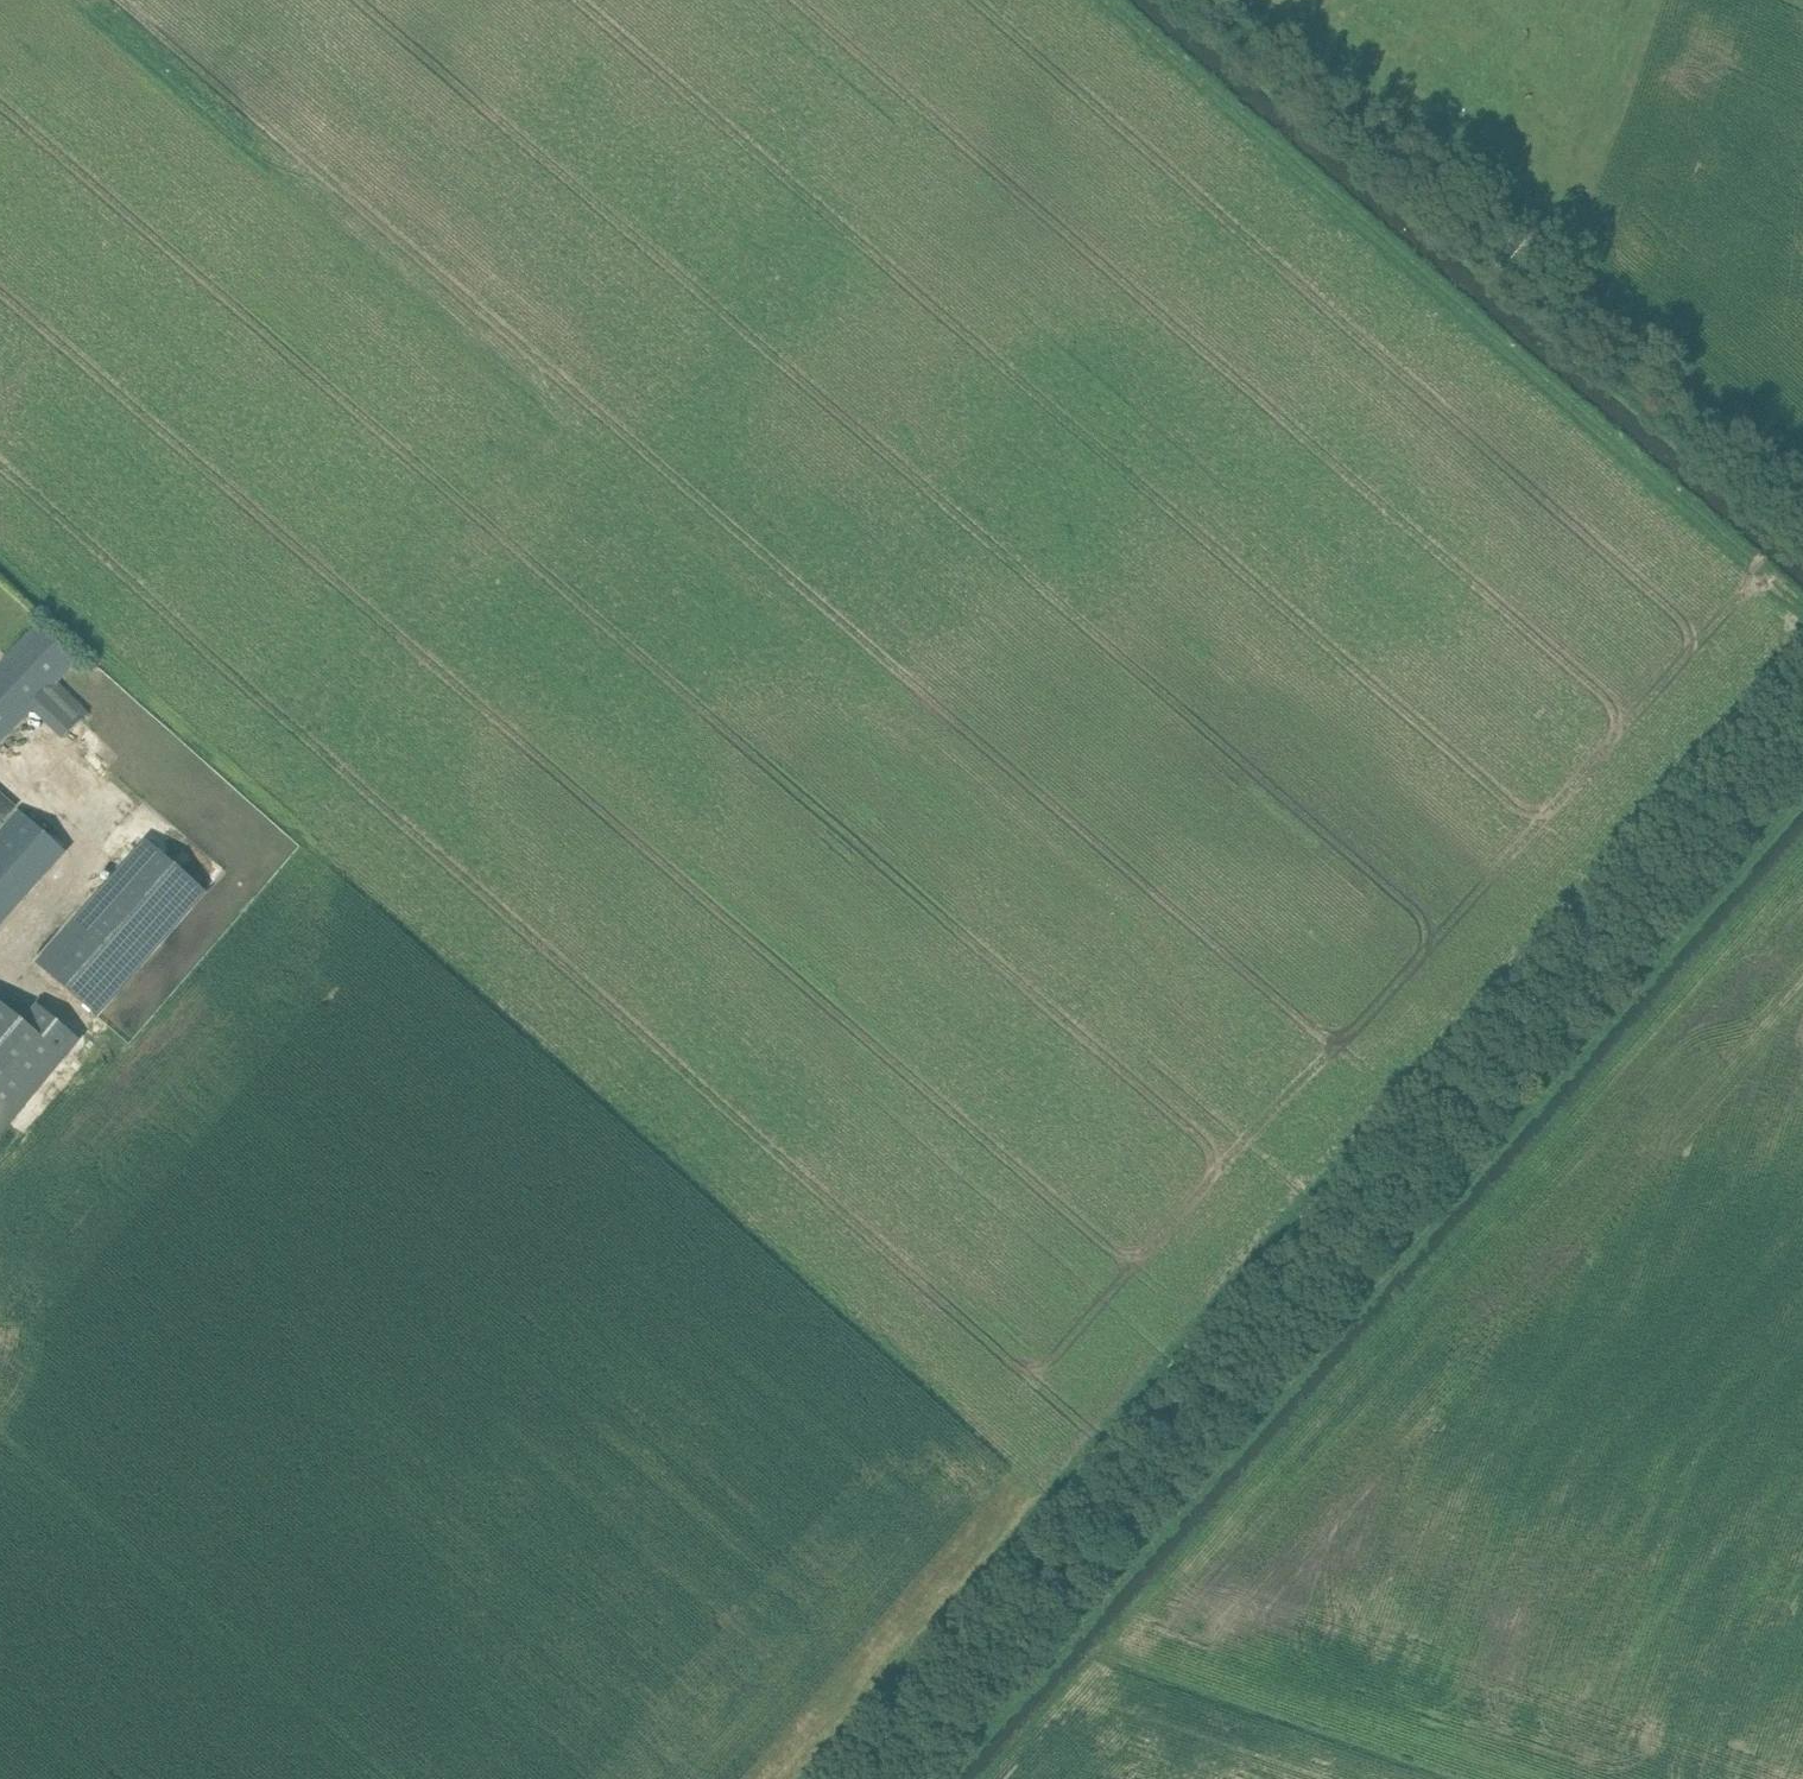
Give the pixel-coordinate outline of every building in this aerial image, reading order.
[(0,664),(0,741),(77,660),(38,624),(0,664)] [(18,807),(0,790),(0,827),(18,807)] [(143,840),(36,964),(98,1017),(205,892),(143,840)] [(79,1041),(38,1004),(21,1023),(0,1005),(0,1136),(79,1041)]
